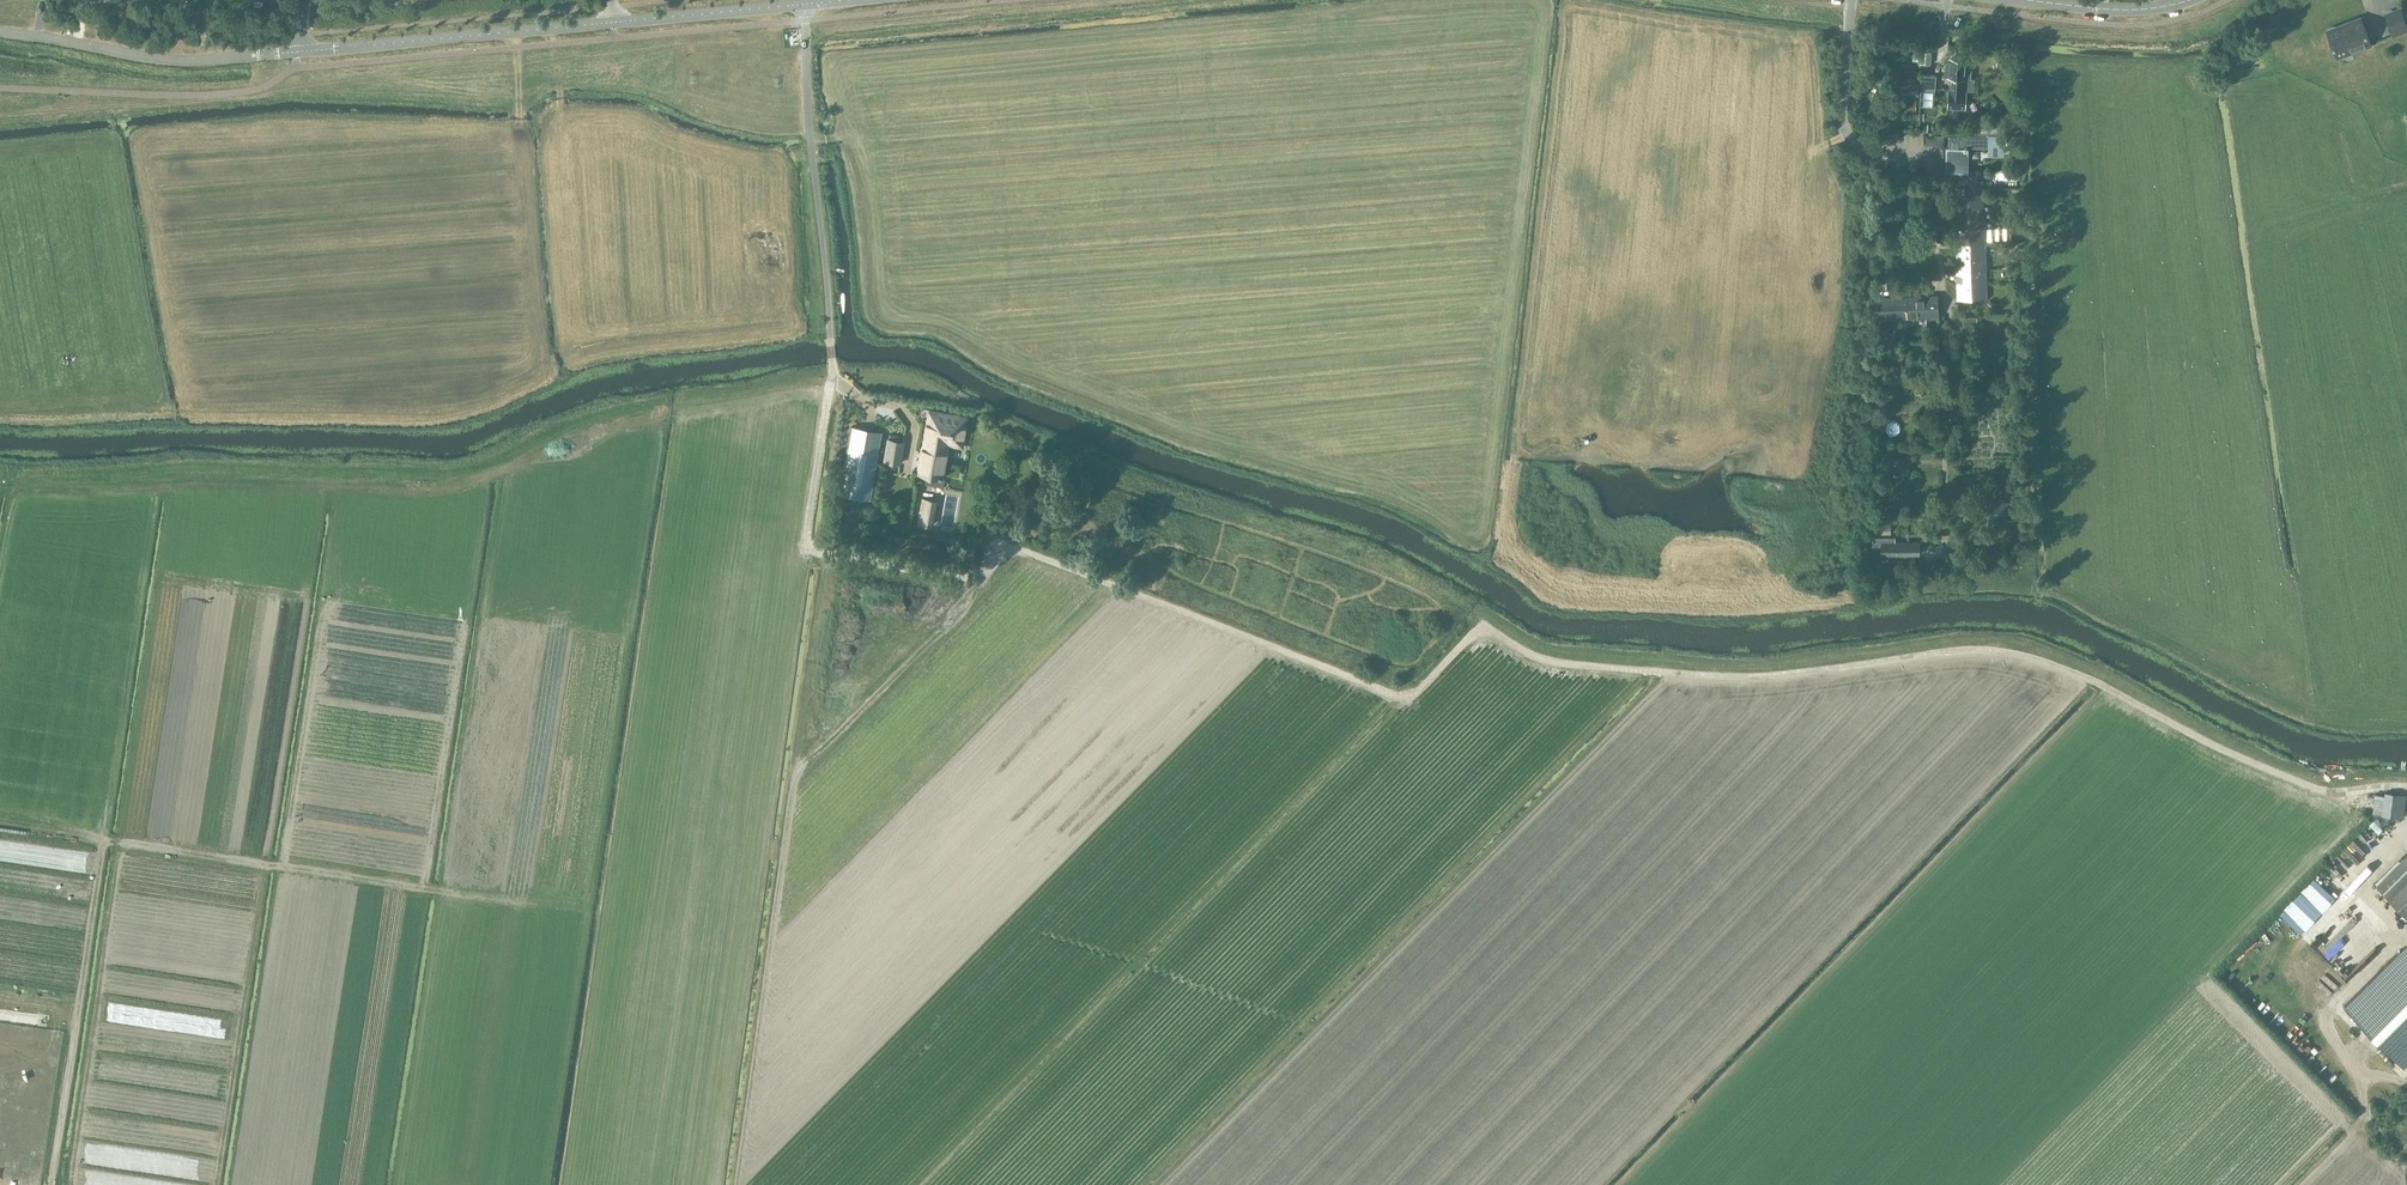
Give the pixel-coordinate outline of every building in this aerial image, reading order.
[(2386,15),(2393,37),(2406,31),(2406,17),(2404,15),(2401,8),(2386,15)] [(2362,17),(2326,31),(2336,60),(2373,46),(2362,17)] [(1951,77),(1950,90),(1950,93),(1949,108),(1966,110),(1967,89),(1964,89),(1964,78),(1971,78),(1972,62),(1968,61),(1968,60),(1951,59),(1950,63),(1946,63),(1945,77),(1951,77)] [(1908,83),(1896,83),(1896,96),(1908,96),(1908,99),(1906,99),(1906,102),(1906,112),(1916,112),(1916,99),(1912,99),(1912,96),(1918,96),(1918,83),(1917,83),(1917,77),(1917,65),(1907,65),(1907,77),(1908,77),(1908,83)] [(1920,87),(1935,88),(1936,75),(1921,74),(1920,87)] [(1974,132),(1974,136),(2003,136),(2003,132),(2004,132),(2004,118),(1982,118),(1982,119),(1973,120),(1973,132),(1974,132)] [(1989,151),(2006,151),(2005,136),(2003,136),(1974,136),(1949,137),(1949,147),(1946,147),(1947,174),(1969,174),(1968,148),(1989,147),(1989,151)] [(1955,193),(1956,230),(1985,230),(1984,184),(1966,185),(1966,196),(1965,196),(1961,189),(1955,193)] [(1956,230),(1957,265),(1986,264),(1985,230),(1956,230)] [(1986,264),(1957,265),(1958,299),(1987,299),(1986,264)] [(1907,297),(1904,297),(1906,320),(1940,318),(1938,295),(1908,297),(1907,297)] [(1906,320),(1904,297),(1903,297),(1875,298),(1877,321),(1906,320)] [(1978,317),(1964,317),(1964,325),(1978,325),(1978,317)] [(966,418),(929,411),(918,473),(929,475),(930,473),(938,474),(938,477),(942,477),(948,444),(961,446),(966,418)] [(882,432),(852,427),(840,495),(870,501),(882,432)] [(883,462),(901,466),(905,442),(903,441),(904,436),(890,434),(889,439),(887,439),(883,462)] [(1905,460),(1885,460),(1884,474),(1905,474),(1905,460)] [(938,501),(922,498),(919,512),(917,511),(915,521),(917,522),(917,525),(933,528),(938,501)] [(1069,527),(1073,516),(1057,511),(1053,522),(1069,527)] [(1874,524),(1874,534),(1891,534),(1891,524),(1883,524),(1883,523),(1880,523),(1880,524),(1874,524)] [(1895,537),(1873,537),(1873,546),(1882,546),(1882,555),(1920,555),(1920,542),(1895,542),(1895,537)] [(2383,815),(2391,816),(2399,817),(2401,796),(2394,794),(2393,794),(2385,793),(2383,815)] [(2376,884),(2406,915),(2406,853),(2376,884)] [(2405,1065),(2406,1062),(2406,942),(2344,1005),(2405,1065)]
